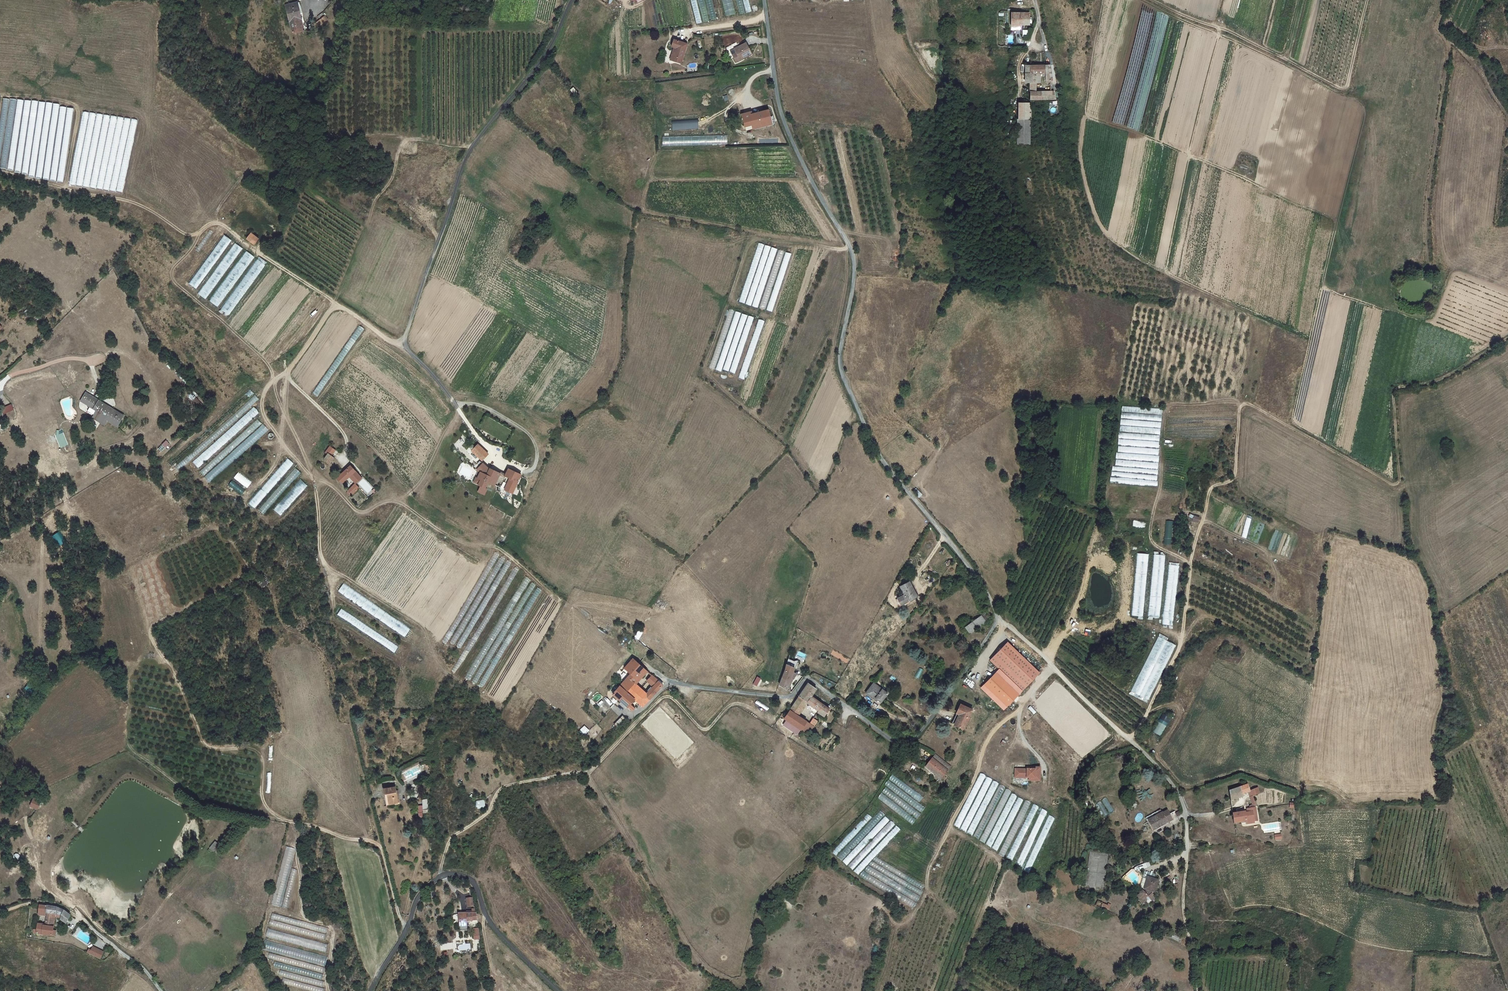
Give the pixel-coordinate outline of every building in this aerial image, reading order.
[(292,22),(306,19),(302,2),(300,2),(300,0),(293,0),(294,4),(288,5),(292,22)] [(697,24),(702,23),(697,0),(691,0),(697,24)] [(704,23),(709,21),(704,0),(698,0),(704,23)] [(711,22),(717,20),(712,0),(706,0),(711,22)] [(727,16),(736,13),(732,0),(722,0),(727,16)] [(740,14),(745,13),(742,0),(736,0),(740,14)] [(746,13),(752,11),(749,0),(743,0),(746,13)] [(1012,12),(1012,23),(1019,23),(1025,23),(1025,12),(1012,12)] [(320,27),(327,20),(323,16),(316,23),(320,27)] [(292,22),(295,32),(308,29),(306,19),(292,22)] [(673,62),(681,64),(687,45),(674,41),(672,48),(676,49),(673,62)] [(733,50),(736,54),(738,57),(734,59),(736,63),(752,55),(746,43),(733,50)] [(1053,80),(1050,65),(1030,66),(1030,73),(1039,73),(1046,72),(1046,75),(1046,80),(1053,80)] [(1030,98),(1043,99),(1043,91),(1037,91),(1030,91),(1030,98)] [(1054,91),(1043,91),(1043,99),(1056,99),(1054,91)] [(0,118),(0,162),(10,99),(3,98),(0,118)] [(0,166),(0,168),(6,169),(17,100),(10,99),(0,166)] [(24,100),(17,99),(7,169),(13,170),(24,100)] [(25,100),(15,171),(20,172),(30,101),(25,100)] [(38,101),(32,101),(22,173),(28,174),(38,101)] [(45,102),(39,101),(28,176),(34,177),(45,102)] [(1030,113),(1030,102),(1019,102),(1019,118),(1030,119),(1030,113)] [(52,103),(46,103),(35,178),(41,179),(52,103)] [(60,104),(54,103),(43,178),(49,179),(60,104)] [(66,107),(60,107),(50,180),(56,180),(66,107)] [(73,108),(67,108),(57,181),(63,181),(73,108)] [(752,112),(743,114),(746,126),(759,123),(760,127),(772,124),(769,110),(753,114),(752,112)] [(83,112),(69,184),(74,185),(89,113),(83,112)] [(90,113),(76,185),(81,186),(96,114),(90,113)] [(97,113),(83,186),(88,187),(103,114),(97,113)] [(104,115),(90,187),(95,188),(110,116),(104,115)] [(111,116),(97,188),(102,189),(117,117),(111,116)] [(117,117),(103,189),(108,190),(123,118),(117,117)] [(125,118),(110,190),(116,192),(130,119),(125,118)] [(1030,119),(1019,118),(1019,143),(1030,143),(1030,138),(1030,132),(1030,119)] [(132,119),(116,191),(122,192),(137,120),(132,119)] [(698,119),(672,121),(672,131),(699,129),(698,124),(698,119)] [(662,136),(663,146),(727,144),(727,135),(662,136)] [(199,252),(213,232),(210,230),(196,249),(199,252)] [(262,239),(254,233),(249,239),(257,245),(262,239)] [(224,235),(189,284),(196,289),(232,240),(224,235)] [(197,294),(205,300),(243,249),(235,243),(197,294)] [(764,245),(759,243),(739,302),(745,303),(764,245)] [(771,247),(765,245),(746,304),(751,306),(771,247)] [(777,249),(772,247),(752,306),(757,308),(777,249)] [(784,252),(779,250),(760,307),(765,309),(784,252)] [(217,307),(254,257),(246,251),(209,300),(217,307)] [(791,254),(786,252),(767,310),(772,311),(791,254)] [(265,265),(257,259),(221,309),(229,315),(265,265)] [(730,310),(709,367),(713,369),(734,311),(730,310)] [(721,371),(741,313),(736,311),(716,369),(721,371)] [(728,371),(748,316),(742,314),(723,369),(728,371)] [(749,316),(730,371),(734,373),(753,318),(749,316)] [(738,378),(744,380),(764,322),(759,320),(738,378)] [(366,330),(361,337),(370,342),(374,335),(366,330)] [(380,352),(385,345),(381,342),(376,349),(380,352)] [(387,347),(381,354),(385,357),(390,349),(387,347)] [(372,362),(371,362),(373,359),(370,357),(361,371),(366,374),(372,362)] [(87,392),(82,400),(95,408),(96,407),(99,409),(94,416),(105,423),(107,419),(116,425),(119,420),(120,421),(123,417),(122,416),(123,414),(87,392)] [(193,393),(188,398),(196,408),(201,403),(193,393)] [(174,467),(178,472),(259,399),(255,394),(174,467)] [(192,462),(198,468),(259,413),(253,406),(192,462)] [(1123,406),(1122,413),(1126,414),(1127,410),(1129,411),(1129,409),(1132,410),(1132,408),(1123,406)] [(1162,421),(1161,410),(1152,412),(1152,415),(1153,423),(1157,422),(1162,421)] [(200,471),(204,476),(261,423),(258,419),(200,471)] [(1121,419),(1112,481),(1120,482),(1121,471),(1123,472),(1124,466),(1125,466),(1126,459),(1123,459),(1123,455),(1124,455),(1125,452),(1127,452),(1127,448),(1131,449),(1132,440),(1137,441),(1138,434),(1136,434),(1137,427),(1136,427),(1137,421),(1121,419)] [(204,476),(210,482),(268,430),(262,424),(204,476)] [(488,452),(478,443),(472,449),(482,459),(488,452)] [(330,445),(326,450),(327,452),(330,454),(335,449),(330,445)] [(327,452),(323,458),(329,462),(333,457),(330,454),(327,452)] [(288,458),(249,503),(255,508),(294,463),(288,458)] [(480,478),(477,484),(479,485),(477,490),(483,493),(486,488),(484,486),(487,481),(483,479),(489,469),(479,460),(474,465),(480,471),(477,477),(480,478)] [(349,466),(335,478),(341,483),(349,476),(355,482),(360,477),(349,466)] [(508,467),(504,474),(509,478),(507,483),(514,487),(521,474),(508,467)] [(258,510),(264,515),(300,473),(295,468),(258,510)] [(499,472),(489,468),(489,469),(483,479),(487,481),(490,476),(496,478),(499,472)] [(239,472),(234,478),(247,488),(252,482),(239,472)] [(273,509),(281,516),(308,486),(301,479),(273,509)] [(232,480),(229,485),(242,495),(245,490),(232,480)] [(354,483),(347,490),(351,494),(359,487),(354,483)] [(514,487),(507,483),(504,489),(511,492),(514,487)] [(1246,515),(1242,537),(1247,538),(1251,516),(1246,515)] [(486,516),(480,527),(485,530),(491,519),(486,516)] [(60,532),(52,537),(58,546),(66,541),(60,532)] [(1161,617),(1164,552),(1153,552),(1149,617),(1161,617)] [(1144,616),(1148,554),(1136,553),(1132,616),(1144,616)] [(1232,577),(1234,572),(1201,557),(1198,562),(1232,577)] [(1169,564),(1163,624),(1173,625),(1180,565),(1169,564)] [(925,584),(929,588),(935,582),(931,578),(925,584)] [(902,594),(898,596),(896,597),(899,604),(902,603),(916,596),(909,581),(899,586),(902,594)] [(338,591),(405,637),(410,629),(344,583),(338,591)] [(966,624),(971,630),(989,617),(983,608),(980,611),(981,613),(966,624)] [(337,615),(394,653),(398,647),(341,609),(337,615)] [(893,628),(902,625),(899,619),(890,622),(893,628)] [(1152,649),(1132,692),(1149,700),(1169,656),(1170,657),(1176,643),(1160,636),(1156,645),(1162,648),(1160,653),(1152,649)] [(999,669),(1022,690),(1040,673),(1008,642),(991,660),(999,669)] [(627,677),(636,684),(642,676),(644,678),(650,671),(633,657),(623,669),(629,674),(627,677)] [(780,685),(786,688),(791,677),(793,672),(785,669),(780,685)] [(999,669),(984,684),(1007,706),(1022,690),(999,669)] [(636,684),(637,685),(644,678),(642,676),(636,684)] [(649,700),(663,685),(653,676),(648,682),(653,686),(647,693),(644,696),(649,700)] [(627,677),(619,687),(634,699),(643,707),(649,700),(644,696),(647,693),(637,685),(636,684),(627,677)] [(811,695),(816,689),(812,686),(810,685),(808,683),(807,683),(803,690),(811,695)] [(1007,706),(984,684),(981,688),(1004,710),(1007,706)] [(882,703),(887,696),(873,685),(865,696),(874,702),(876,699),(882,703)] [(634,699),(619,687),(612,694),(627,707),(628,706),(630,704),(634,699)] [(806,701),(811,695),(803,690),(799,696),(806,701)] [(806,701),(807,702),(818,710),(817,711),(823,716),(829,708),(811,695),(806,701)] [(807,702),(806,701),(799,696),(798,696),(790,709),(798,715),(807,702)] [(971,708),(960,702),(950,721),(961,726),(971,708)] [(790,709),(785,716),(784,718),(800,729),(806,732),(808,728),(812,730),(818,721),(814,718),(816,715),(813,713),(811,717),(814,718),(810,723),(798,715),(790,709)] [(1161,714),(1154,733),(1162,736),(1169,717),(1161,714)] [(579,730),(582,735),(589,731),(586,726),(579,730)] [(938,764),(927,755),(921,764),(932,773),(938,764)] [(1027,777),(1029,777),(1029,780),(1040,780),(1041,767),(1036,767),(1036,768),(1027,768),(1027,777)] [(1026,769),(1015,769),(1015,777),(1026,777),(1026,769)] [(978,772),(955,826),(974,835),(996,784),(991,781),(992,779),(985,776),(985,775),(978,772)] [(892,774),(888,779),(920,802),(924,797),(892,774)] [(876,799),(913,823),(920,812),(921,813),(926,806),(887,781),(884,785),(886,786),(882,793),(881,792),(876,799)] [(1230,791),(1231,801),(1244,797),(1243,795),(1249,793),(1252,792),(1251,790),(1249,784),(1230,791)] [(396,803),(393,787),(382,789),(383,795),(385,794),(388,804),(396,803)] [(1005,788),(980,841),(986,843),(1010,790),(1005,788)] [(1259,788),(1251,790),(1252,792),(1249,793),(1250,798),(1254,796),(1261,794),(1259,788)] [(1246,809),(1247,812),(1234,814),(1235,825),(1247,823),(1247,825),(1256,824),(1256,822),(1260,822),(1258,807),(1254,796),(1250,798),(1252,805),(1250,806),(1250,808),(1246,809)] [(32,798),(29,806),(38,810),(41,801),(32,798)] [(418,817),(423,817),(423,813),(428,812),(428,799),(422,800),(422,805),(418,806),(418,817)] [(1024,799),(999,854),(1005,857),(1030,801),(1024,799)] [(485,800),(477,800),(477,809),(485,808),(485,800)] [(1101,801),(1097,804),(1104,814),(1107,812),(1101,801)] [(1007,858),(1013,861),(1038,806),(1032,803),(1007,858)] [(1040,808),(1018,865),(1023,867),(1046,810),(1040,808)] [(1161,811),(1160,809),(1147,818),(1152,827),(1165,819),(1165,818),(1169,815),(1164,809),(1161,811)] [(867,813),(832,852),(836,856),(846,846),(851,850),(884,814),(880,810),(872,818),(867,813)] [(1024,870),(1029,873),(1054,817),(1048,815),(1024,870)] [(858,874),(900,830),(895,825),(890,820),(848,865),(858,874)] [(271,905),(281,907),(295,848),(285,846),(271,905)] [(921,893),(876,871),(873,876),(863,871),(859,878),(915,906),(921,893)] [(1144,890),(1137,899),(1141,902),(1141,901),(1143,898),(1149,903),(1151,904),(1153,901),(1155,902),(1159,898),(1154,894),(1153,894),(1152,894),(1153,892),(1153,891),(1155,890),(1157,890),(1159,879),(1150,877),(1148,888),(1149,890),(1147,892),(1144,890)] [(43,905),(39,904),(39,912),(39,913),(47,914),(51,914),(53,906),(43,905)] [(51,914),(47,914),(44,924),(45,924),(53,925),(57,913),(62,915),(60,919),(66,923),(70,915),(65,910),(58,908),(53,906),(51,914)] [(478,919),(477,912),(458,913),(459,925),(467,925),(467,920),(478,919)] [(324,941),(328,926),(272,914),(271,920),(270,920),(269,927),(268,927),(266,938),(326,951),(328,942),(324,941)] [(37,924),(37,932),(51,934),(53,929),(53,925),(45,924),(44,924),(37,924)] [(263,951),(325,965),(327,955),(265,941),(263,951)] [(88,949),(87,953),(100,959),(104,951),(93,946),(91,951),(88,949)] [(324,967),(270,954),(269,959),(275,960),(273,968),(280,969),(279,976),(288,978),(287,985),(314,990),(323,990),(324,988),(322,987),(324,981),(321,980),(324,967)]
